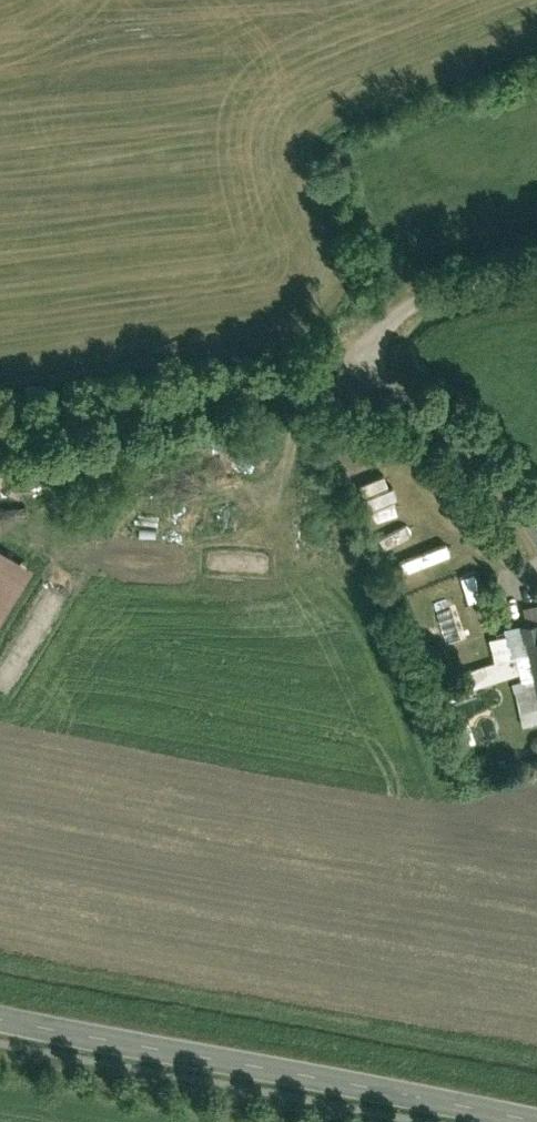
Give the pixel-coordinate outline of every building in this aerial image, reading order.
[(391,473),(367,481),(370,490),(394,483),(391,473)] [(35,569),(0,547),(0,625),(35,569)] [(525,637),(534,635),(532,622),(496,630),(503,656),(440,677),(446,696),(510,674),(521,723),(536,720),(536,708),(525,637)] [(534,635),(525,637),(536,708),(536,635),(534,635)] [(478,737),(472,721),(458,727),(465,742),(478,737)]
